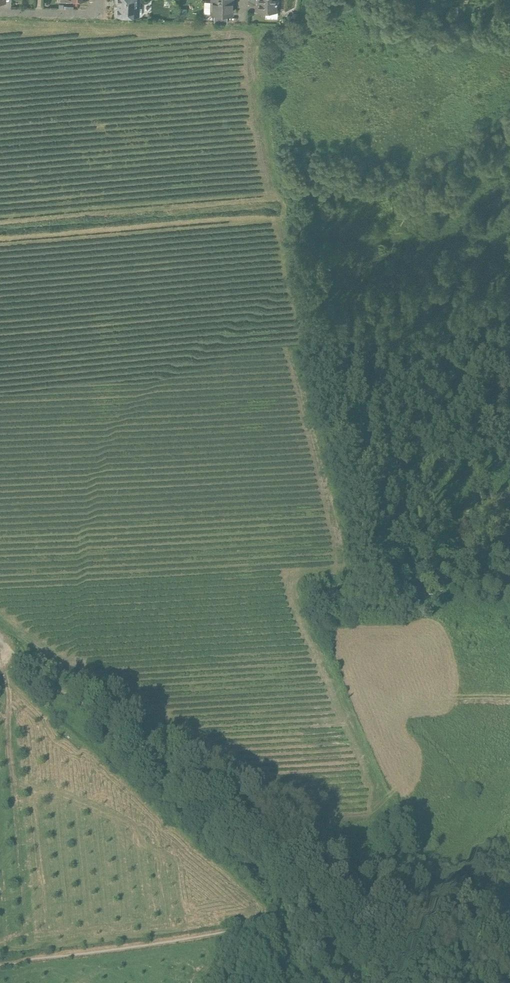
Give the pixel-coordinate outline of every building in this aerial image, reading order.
[(70,1),(69,15),(92,16),(93,1),(80,1),(70,1)] [(222,11),(223,2),(211,2),(210,11),(217,11),(222,11)] [(1,33),(8,33),(8,19),(9,15),(8,15),(0,14),(0,33),(1,33)] [(268,14),(265,14),(262,17),(262,22),(263,23),(264,24),(264,29),(265,30),(275,31),(283,31),(283,16),(283,15),(268,14)] [(236,27),(238,25),(238,19),(232,19),(216,19),(216,33),(236,34),(236,27)] [(232,49),(219,48),(218,58),(232,59),(232,49)]
